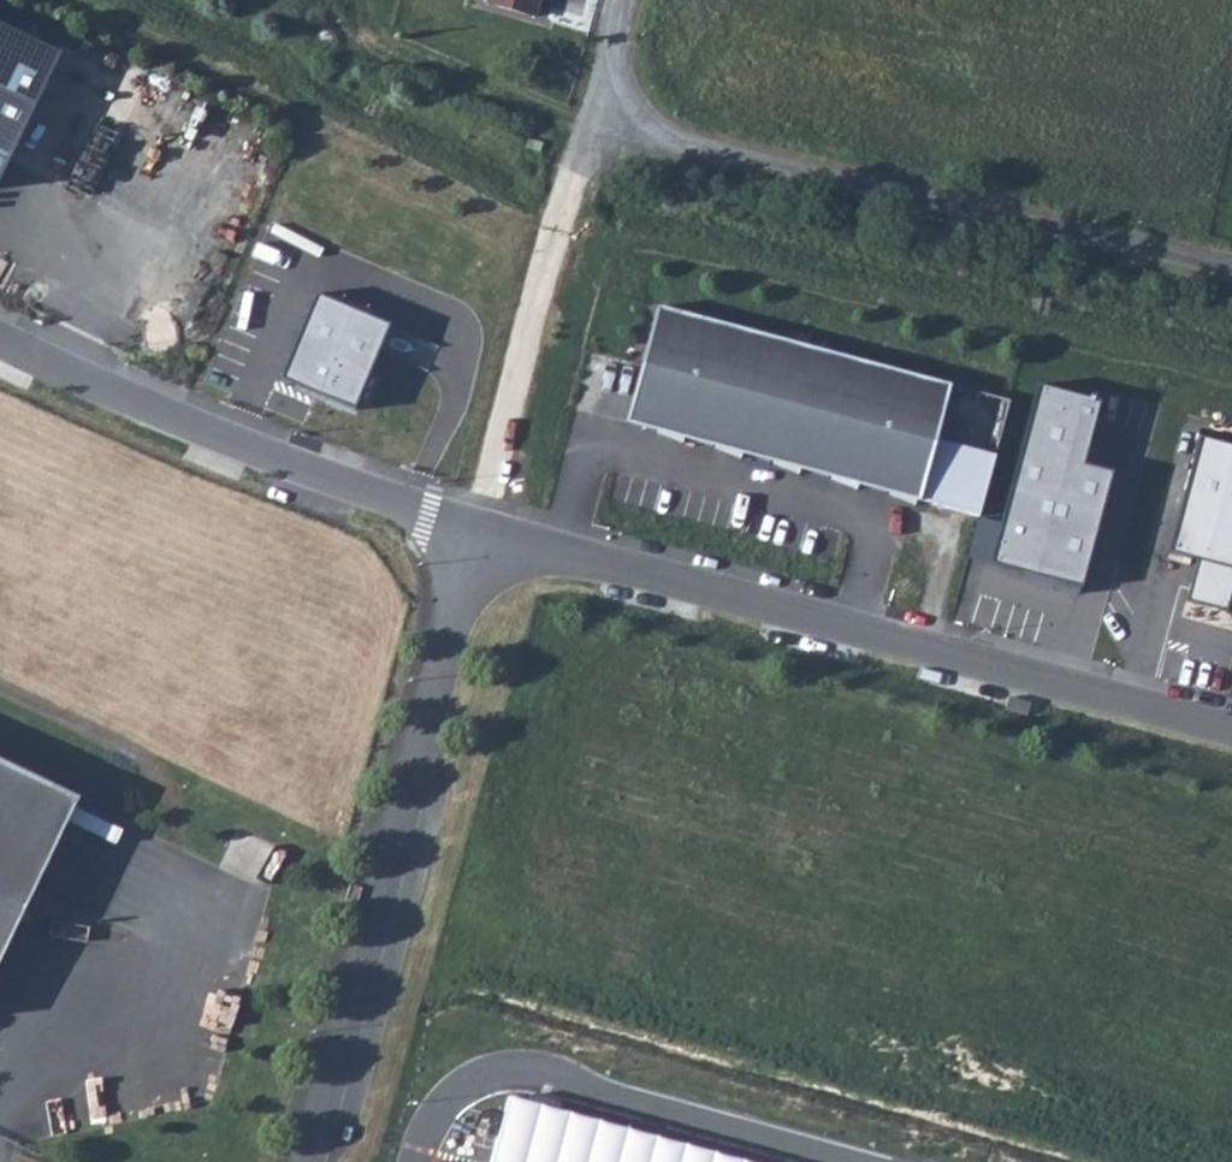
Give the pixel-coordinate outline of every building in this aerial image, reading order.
[(536,21),(541,0),(493,0),(490,9),(536,21)] [(1,194),(64,63),(0,33),(0,193),(1,194)] [(319,302),(283,386),(356,418),(392,334),(319,302)] [(653,306),(623,421),(856,483),(977,515),(995,449),(933,432),(946,384),(653,306)] [(1094,396),(1036,380),(987,555),(1076,580),(1108,465),(1077,456),(1094,396)] [(1198,429),(1167,544),(1198,553),(1187,594),(1226,605),(1231,582),(1231,438),(1198,429)] [(1027,708),(1005,703),(1002,715),(1023,720),(1027,708)] [(46,784),(0,761),(0,879),(46,784)] [(0,879),(0,948),(73,797),(46,784),(0,879)] [(505,1100),(487,1161),(726,1161),(505,1100)]
